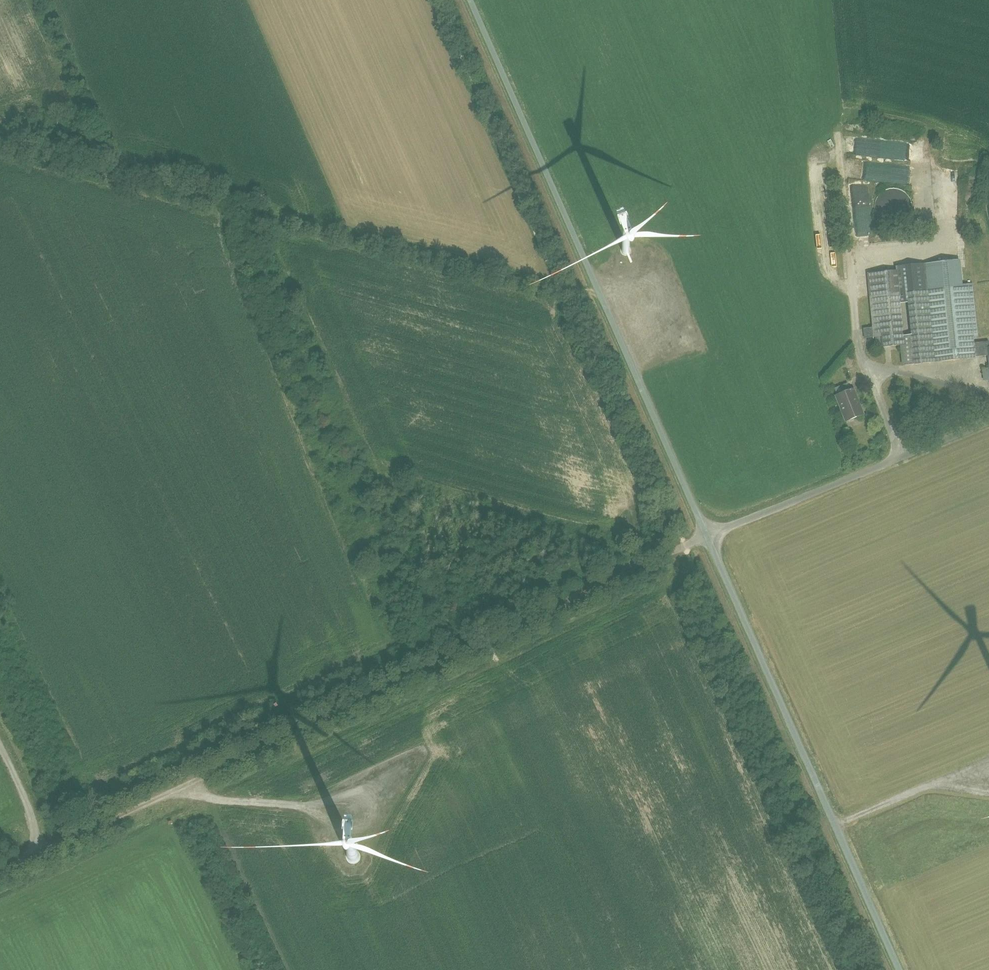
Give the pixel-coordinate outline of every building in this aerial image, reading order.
[(909,201),(905,195),(899,191),(891,190),(885,192),(879,196),(875,203),(874,210),(876,216),(881,222),(886,225),(894,227),(900,225),(906,220),(910,214),(911,207),(909,201)] [(902,339),(895,274),(865,278),(873,351),(898,349),(900,369),(986,361),(988,386),(988,350),(988,345),(978,346),(972,289),(906,296),(910,338),(902,339)] [(864,422),(852,392),(833,399),(846,430),(864,422)]
